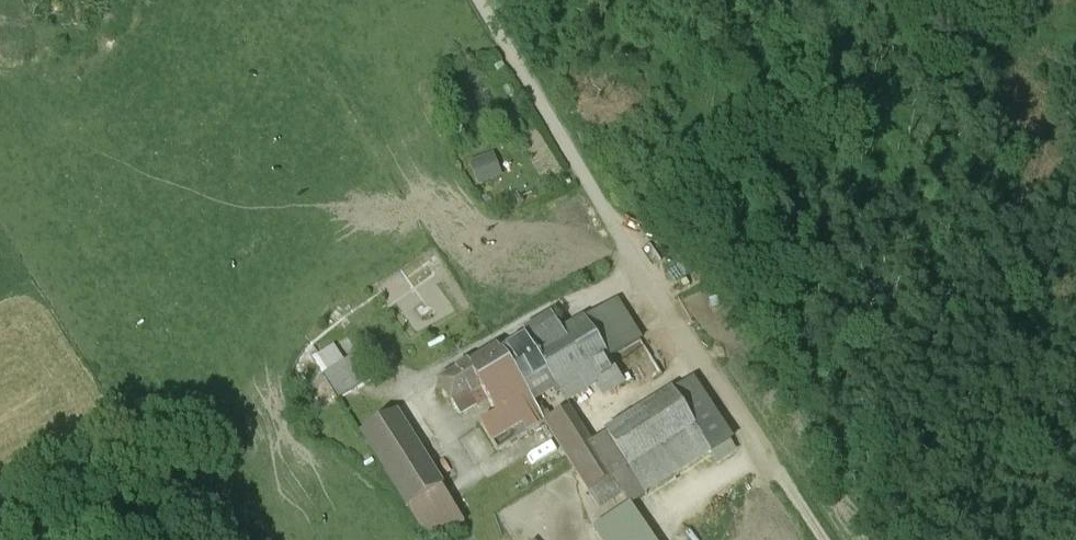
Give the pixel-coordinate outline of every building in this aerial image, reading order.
[(490,151),(464,160),(474,185),(499,175),(490,151)] [(621,302),(587,322),(612,362),(646,341),(621,302)] [(553,321),(526,338),(529,342),(505,357),(512,369),(527,392),(550,378),(535,354),(563,337),(553,321)] [(563,337),(535,354),(550,378),(561,395),(570,410),(600,391),(622,378),(612,362),(587,322),(563,337)] [(336,352),(318,363),(328,380),(346,368),(336,352)] [(502,352),(469,372),(480,389),(512,369),(505,357),(502,352)] [(342,407),(376,386),(360,361),(327,382),(342,407)] [(512,369),(480,389),(484,395),(500,421),(485,430),(501,455),(548,426),(538,410),(527,392),(512,369)] [(469,372),(441,389),(455,412),(470,402),(484,395),(480,389),(469,372)] [(538,410),(561,395),(550,378),(527,392),(538,410)] [(600,391),(606,401),(627,387),(622,378),(600,391)] [(732,444),(694,382),(675,394),(698,431),(713,455),(732,444)] [(675,394),(608,435),(631,473),(698,431),(675,394)] [(470,402),(455,412),(460,419),(475,410),(470,402)] [(584,450),(563,417),(548,426),(592,497),(607,488),(584,450)] [(396,418),(362,439),(408,513),(442,492),(396,418)] [(698,431),(631,473),(646,497),(713,455),(698,431)] [(608,435),(584,450),(607,488),(616,482),(631,473),(608,435)] [(732,444),(713,455),(719,464),(737,452),(732,444)] [(646,497),(631,473),(616,482),(624,495),(631,506),(646,497)] [(607,488),(592,497),(600,510),(624,495),(616,482),(607,488)] [(408,513),(425,539),(449,539),(466,530),(442,492),(408,513)] [(595,530),(601,539),(651,539),(631,507),(595,530)]
